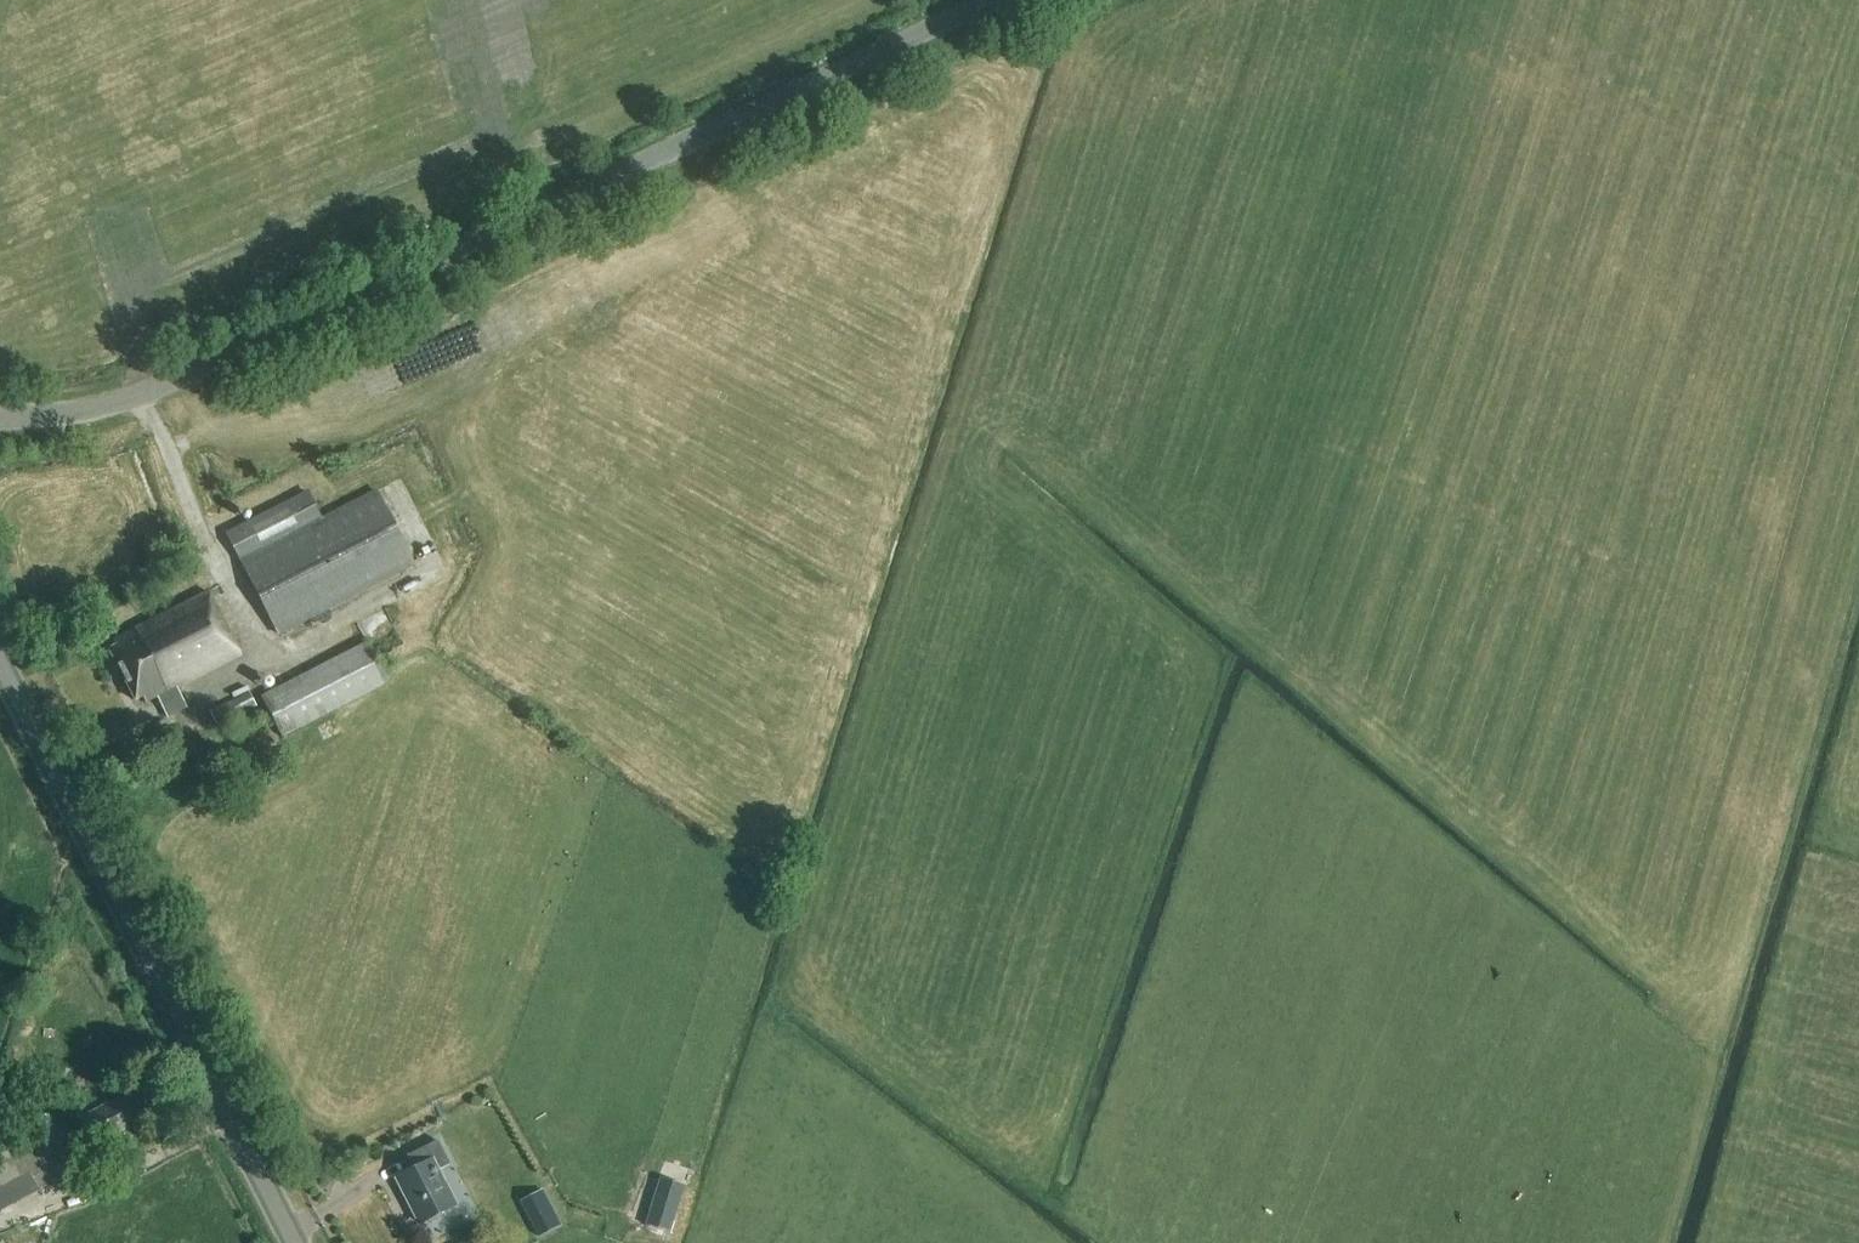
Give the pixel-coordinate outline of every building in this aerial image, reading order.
[(414,567),(375,493),(321,521),(307,494),(227,535),(279,636),(414,567)] [(188,709),(177,688),(240,656),(207,593),(112,642),(115,648),(109,651),(135,703),(142,699),(145,705),(157,699),(167,720),(188,709)] [(282,738),(387,684),(366,645),(261,698),(282,738)] [(145,1117),(135,1097),(111,1108),(109,1104),(74,1121),(88,1150),(100,1144),(104,1152),(114,1147),(110,1139),(123,1133),(121,1129),(145,1117)] [(62,1153),(70,1148),(59,1129),(0,1160),(0,1213),(65,1179),(60,1169),(68,1165),(62,1153)] [(442,1214),(455,1207),(437,1173),(449,1166),(437,1142),(407,1158),(414,1171),(397,1180),(420,1225),(427,1222),(431,1224),(441,1219),(442,1214)] [(684,1187),(660,1180),(645,1226),(669,1234),(684,1187)] [(537,1239),(561,1226),(542,1190),(518,1202),(537,1239)]
